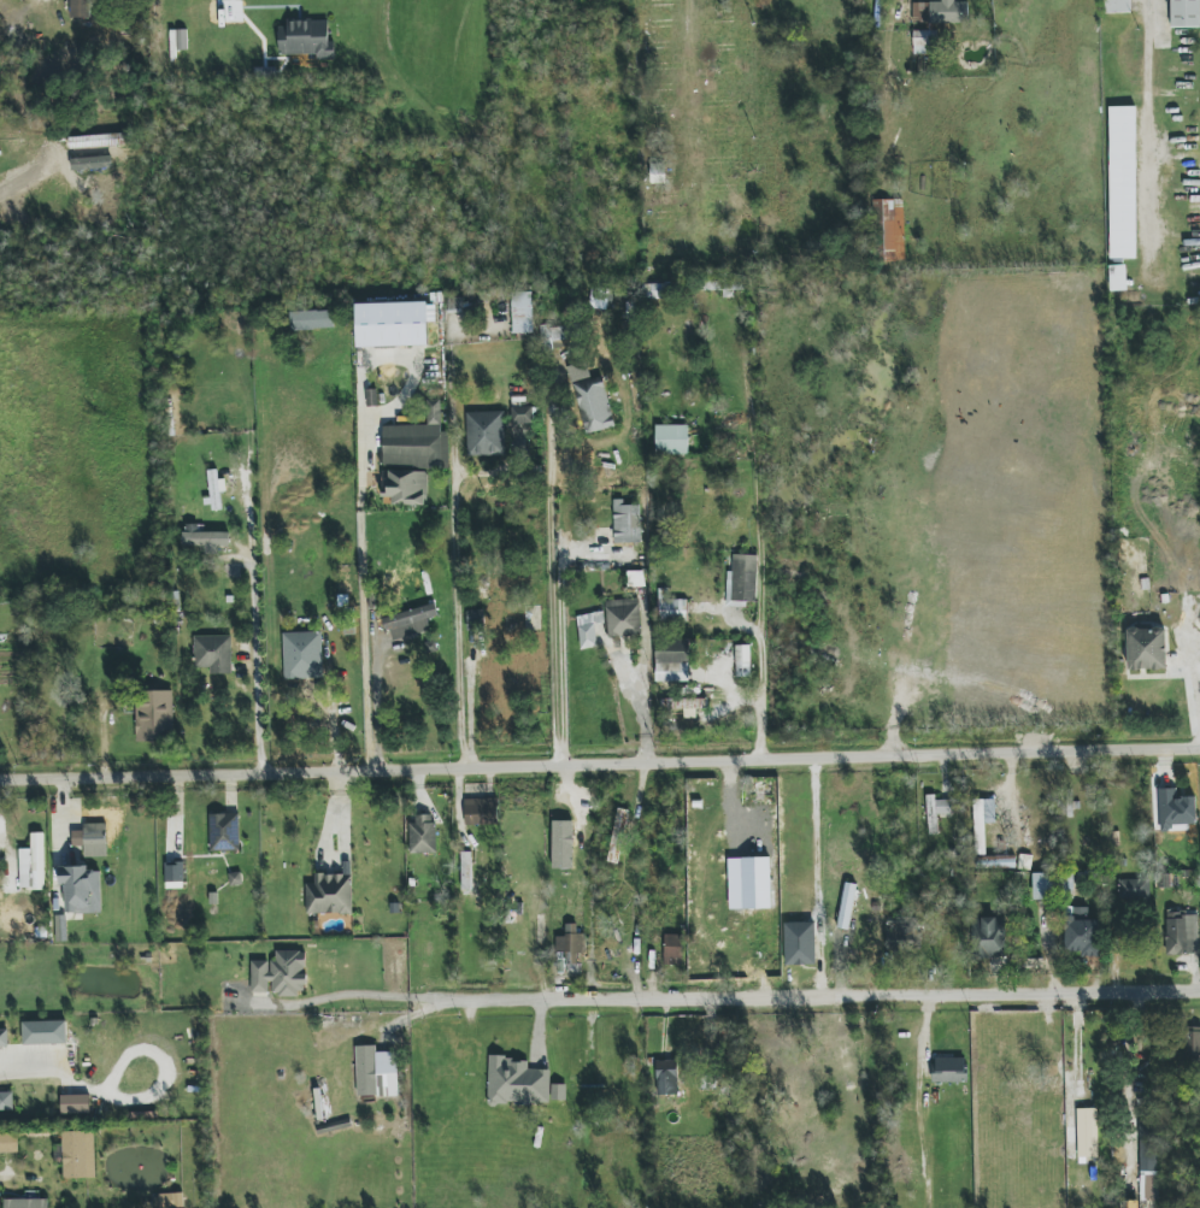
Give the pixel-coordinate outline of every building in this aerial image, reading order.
[(70,18),(91,17),(90,0),(70,0),(70,18)] [(954,2),(955,0),(942,0),(941,3),(912,2),(912,22),(968,24),(969,2),(954,2)] [(1107,14),(1131,13),(1131,0),(1107,0),(1107,14)] [(1171,28),(1199,28),(1199,0),(1170,0),(1171,28)] [(279,27),(279,55),(317,54),(317,60),(335,60),(334,42),(329,42),(329,20),(287,21),(287,26),(279,27)] [(914,54),(937,54),(937,30),(913,31),(914,54)] [(1110,259),(1137,259),(1135,107),(1109,107),(1110,259)] [(903,199),(875,200),(876,253),(884,252),(885,262),(905,261),(903,199)] [(1126,265),(1109,266),(1110,291),(1127,291),(1126,265)] [(671,297),(670,284),(646,286),(646,299),(671,297)] [(532,292),(512,292),(513,333),(533,333),(532,292)] [(357,347),(429,345),(428,302),(356,304),(357,347)] [(333,329),(333,310),(290,312),(290,330),(333,329)] [(569,342),(569,326),(541,327),(542,343),(569,342)] [(586,433),(614,428),(604,376),(575,382),(586,433)] [(383,425),(383,467),(449,466),(448,431),(442,431),(441,400),(428,400),(428,425),(383,425)] [(526,424),(532,424),(533,407),(514,406),(512,453),(526,453),(526,424)] [(466,412),(468,457),(505,456),(504,411),(466,412)] [(688,425),(656,425),(656,455),(688,455),(688,425)] [(207,470),(209,508),(221,508),(221,492),(226,491),(225,479),(218,480),(217,470),(207,470)] [(383,479),(383,504),(427,505),(428,472),(389,471),(389,480),(383,479)] [(623,505),(623,500),(613,500),(614,544),(641,543),(640,505),(623,505)] [(230,533),(203,532),(203,525),(184,524),(183,550),(205,550),(205,551),(229,551),(230,533)] [(756,602),(758,555),(733,555),(733,572),(727,572),(726,601),(756,602)] [(687,600),(669,599),(670,589),(659,589),(658,621),(687,622),(687,600)] [(607,637),(641,635),(640,599),(606,600),(607,637)] [(391,640),(430,631),(427,619),(438,616),(435,604),(385,616),(391,640)] [(467,611),(467,630),(484,630),(483,611),(467,611)] [(576,616),(581,649),(598,646),(594,624),(605,622),(603,612),(576,616)] [(1127,629),(1128,670),(1167,669),(1166,629),(1127,629)] [(322,632),(283,633),(285,680),(324,679),(322,632)] [(232,636),(195,636),(195,668),(209,668),(209,674),(232,674),(232,636)] [(656,682),(689,682),(689,640),(656,640),(656,682)] [(751,677),(750,645),(735,646),(736,677),(751,677)] [(173,691),(137,690),(136,741),(172,742),(173,691)] [(684,718),(696,718),(696,709),(708,709),(708,698),(662,700),(662,710),(684,709),(684,718)] [(1159,789),(1160,831),(1171,830),(1171,825),(1197,825),(1196,797),(1177,798),(1176,789),(1159,789)] [(956,814),(956,799),(935,800),(935,795),(927,795),(928,835),(938,834),(938,815),(956,814)] [(465,825),(499,825),(498,798),(464,799),(465,825)] [(995,799),(973,800),(974,855),(985,855),(985,823),(995,823),(995,799)] [(618,863),(627,810),(617,808),(607,861),(618,863)] [(209,815),(211,852),(240,851),(239,814),(209,815)] [(411,854),(437,854),(435,814),(410,815),(411,854)] [(72,831),(73,846),(84,846),(85,857),(107,857),(106,823),(83,824),(83,831),(72,831)] [(45,833),(31,833),(32,849),(20,849),(21,890),(45,889),(45,833)] [(472,889),(471,852),(461,853),(461,890),(472,889)] [(771,909),(770,857),(743,858),(744,909),(771,909)] [(352,913),(351,862),(343,862),(344,874),(315,875),(315,884),(306,884),(306,914),(352,913)] [(165,865),(166,889),(184,888),(183,864),(165,865)] [(59,867),(60,886),(66,885),(66,914),(102,913),(101,871),(88,871),(88,866),(59,867)] [(1051,873),(1033,873),(1033,900),(1052,900),(1051,873)] [(1149,900),(1149,880),(1120,879),(1119,899),(1149,900)] [(852,930),(855,884),(842,883),(839,929),(852,930)] [(1100,957),(1099,920),(1089,920),(1088,907),(1065,908),(1066,952),(1081,951),(1081,957),(1100,957)] [(1199,954),(1198,912),(1166,913),(1167,955),(1199,954)] [(921,918),(888,917),(886,946),(920,947),(921,918)] [(1006,958),(1005,917),(971,918),(972,958),(1006,958)] [(815,922),(785,923),(786,966),(816,965),(815,922)] [(665,965),(683,966),(684,935),(666,934),(665,965)] [(251,961),(252,993),(270,992),(271,995),(307,995),(306,951),(271,951),(272,961),(251,961)] [(23,1022),(23,1045),(67,1044),(67,1021),(23,1022)] [(1181,1028),(1182,1059),(1199,1058),(1199,1027),(1181,1028)] [(8,1046),(8,1029),(0,1030),(0,1046),(8,1046)] [(399,1096),(397,1052),(376,1053),(376,1046),(356,1046),(358,1097),(399,1096)] [(551,1070),(528,1070),(528,1058),(489,1058),(488,1103),(566,1103),(566,1085),(550,1085),(551,1070)] [(677,1060),(656,1061),(656,1095),(678,1095),(677,1060)] [(932,1062),(933,1083),(968,1082),(967,1061),(932,1062)] [(13,1110),(13,1092),(0,1092),(0,1111),(13,1110)] [(90,1114),(90,1095),(61,1095),(61,1114),(90,1114)] [(1098,1109),(1078,1109),(1078,1158),(1098,1158),(1098,1109)] [(1158,1127),(1140,1127),(1141,1173),(1141,1201),(1121,1201),(1121,1207),(1159,1207),(1158,1127)] [(96,1178),(95,1131),(62,1132),(62,1145),(56,1145),(57,1159),(63,1159),(64,1179),(96,1178)] [(0,1134),(0,1153),(18,1153),(18,1134),(0,1134)] [(183,1193),(153,1194),(153,1207),(183,1207),(183,1193)] [(48,1199),(4,1200),(5,1207),(49,1207),(48,1199)]
